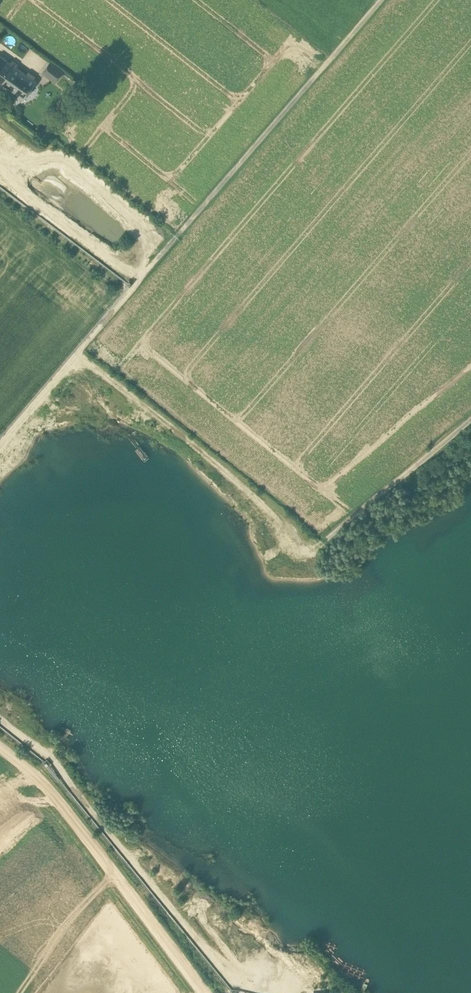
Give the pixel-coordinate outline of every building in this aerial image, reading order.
[(0,56),(0,85),(2,86),(15,67),(0,56)] [(63,72),(50,62),(42,72),(55,82),(63,72)] [(36,82),(15,67),(2,86),(23,101),(36,82)]
